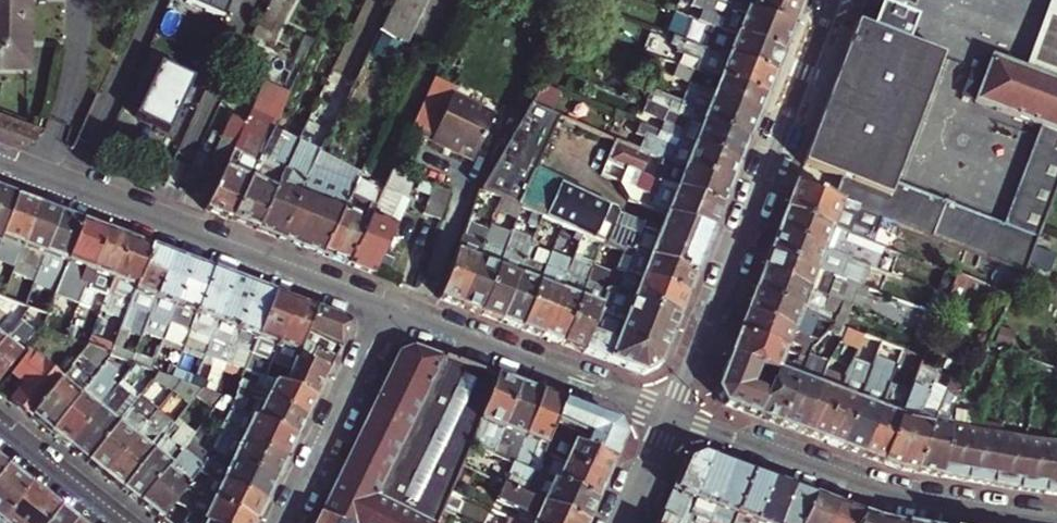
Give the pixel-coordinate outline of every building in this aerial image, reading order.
[(29,36),(29,2),(27,2),(27,0),(0,0),(0,70),(27,70),(26,36),(29,36)] [(191,6),(228,22),(238,0),(194,0),(191,6)] [(271,36),(287,0),(272,0),(258,30),(271,36)] [(428,7),(413,0),(400,0),(396,7),(422,19),(428,7)] [(790,30),(712,0),(678,0),(677,2),(713,16),(708,27),(780,55),(790,30)] [(800,4),(790,0),(712,0),(790,30),(800,4)] [(1021,78),(1056,92),(1056,0),(1051,0),(1021,78)] [(390,20),(416,32),(422,19),(396,7),(390,20)] [(411,42),(416,32),(390,20),(386,30),(411,42)] [(771,78),(780,55),(708,27),(699,50),(771,78)] [(891,191),(894,184),(940,65),(853,32),(803,165),(840,179),(839,183),(843,191),(847,193),(843,204),(881,219),(1023,273),(1034,246),(1001,233),(891,191)] [(763,100),(771,78),(699,50),(680,43),(676,55),(695,63),(691,73),(763,100)] [(1056,143),(1056,92),(1021,78),(978,62),(962,106),(1040,136),(1056,143)] [(169,138),(195,85),(161,69),(135,122),(169,138)] [(226,97),(239,103),(252,76),(239,70),(226,97)] [(755,121),(763,100),(691,73),(683,94),(755,121)] [(411,133),(475,164),(497,120),(455,100),(458,93),(436,82),(411,133)] [(746,144),(755,121),(683,94),(680,103),(653,93),(647,106),(666,114),(746,144)] [(97,139),(114,108),(98,100),(82,132),(97,139)] [(625,249),(694,277),(710,236),(664,218),(658,234),(617,218),(613,210),(532,175),(555,120),(528,110),(483,191),(501,198),(521,207),(542,216),(561,225),(582,234),(603,243),(624,252),(625,249)] [(738,166),(746,144),(666,114),(658,135),(738,166)] [(231,221),(256,231),(289,161),(299,142),(273,132),(262,155),(231,221)] [(729,188),(738,166),(658,135),(651,133),(647,144),(657,147),(653,158),(729,188)] [(1041,229),(1054,195),(1056,187),(1056,143),(1040,136),(1001,233),(1034,246),(1041,229)] [(195,197),(209,202),(237,144),(223,137),(195,197)] [(205,211),(231,221),(262,155),(237,144),(209,202),(205,211)] [(721,209),(729,188),(653,158),(648,156),(644,167),(652,170),(653,165),(664,170),(658,185),(721,209)] [(256,231),(279,240),(310,178),(314,169),(296,161),(295,164),(289,161),(256,231)] [(400,197),(407,200),(413,186),(407,183),(410,176),(393,171),(382,193),(376,207),(348,265),(375,276),(398,226),(389,222),(400,197)] [(710,236),(721,209),(658,185),(640,178),(624,171),(616,188),(653,202),(648,213),(664,218),(710,236)] [(279,240),(322,256),(351,197),(352,195),(310,178),(279,240)] [(351,197),(376,207),(382,193),(357,183),(352,195),(351,197)] [(832,200),(843,204),(847,193),(843,191),(839,183),(832,200)] [(423,213),(440,219),(450,192),(434,186),(423,213)] [(785,211),(871,244),(881,219),(843,204),(832,200),(795,186),(785,211)] [(479,199),(498,207),(501,198),(483,191),(479,199)] [(14,198),(0,193),(0,237),(14,198)] [(322,256),(348,265),(376,207),(351,197),(322,256)] [(389,222),(398,226),(410,201),(407,200),(400,197),(389,222)] [(21,247),(36,206),(14,198),(0,237),(0,240),(21,247)] [(518,216),(521,207),(501,198),(498,207),(518,216)] [(10,277),(31,286),(58,214),(36,206),(21,247),(10,277)] [(516,223),(536,231),(542,216),(521,207),(518,216),(516,223)] [(867,267),(875,270),(884,249),(871,244),(785,211),(777,232),(867,267)] [(31,286),(54,294),(81,222),(58,214),(31,286)] [(553,245),(554,243),(561,225),(542,216),(536,231),(534,237),(553,245)] [(54,294),(77,303),(104,231),(81,222),(54,294)] [(463,236),(477,241),(482,228),(469,222),(463,236)] [(575,252),(577,246),(582,234),(561,225),(554,243),(575,252)] [(460,307),(481,315),(505,253),(509,239),(511,234),(491,226),(489,230),(460,307)] [(440,300),(460,307),(489,230),(482,228),(477,241),(463,236),(440,300)] [(101,312),(102,308),(128,240),(104,231),(77,303),(77,304),(101,312)] [(860,287),(867,267),(777,232),(769,253),(835,278),(860,287)] [(577,246),(598,254),(603,243),(582,234),(577,246)] [(505,253),(517,257),(522,244),(509,239),(505,253)] [(101,312),(124,320),(150,248),(128,240),(102,308),(101,312)] [(502,323),(521,330),(545,268),(532,263),(537,250),(535,244),(532,243),(530,247),(502,323)] [(481,315),(502,323),(530,247),(522,244),(517,257),(505,253),(481,315)] [(141,337),(143,332),(171,256),(150,248),(124,320),(120,330),(141,337)] [(687,297),(694,277),(625,249),(624,252),(617,270),(687,297)] [(532,263),(545,268),(550,254),(537,250),(532,263)] [(762,273),(827,298),(835,278),(769,253),(762,273)] [(521,330),(542,337),(571,263),(571,262),(550,254),(545,268),(521,330)] [(164,340),(170,323),(192,264),(171,256),(143,332),(164,340)] [(562,344),(584,352),(600,311),(609,290),(617,270),(595,262),(592,270),(587,283),(562,344)] [(542,337),(562,344),(587,283),(574,278),(578,265),(571,263),(542,337)] [(178,346),(184,348),(212,272),(192,264),(170,323),(184,328),(178,346)] [(574,278),(587,283),(592,270),(578,265),(574,278)] [(679,317),(687,297),(617,270),(609,290),(679,317)] [(184,348),(205,355),(233,279),(212,272),(184,348)] [(815,317),(834,324),(842,303),(827,298),(762,273),(754,293),(800,311),(815,317)] [(1003,313),(1011,298),(956,276),(948,298),(944,307),(965,314),(970,300),(1003,313)] [(205,355),(225,362),(253,287),(233,279),(205,355)] [(225,362),(245,369),(273,294),(253,287),(225,362)] [(670,338),(679,317),(609,290),(600,311),(670,338)] [(746,313),(793,331),(800,311),(754,293),(746,313)] [(940,318),(944,307),(948,298),(935,293),(928,313),(940,318)] [(245,370),(265,380),(294,302),(273,294),(245,369),(245,370)] [(265,380),(285,390),(305,335),(314,310),(294,302),(265,380)] [(341,349),(351,328),(348,322),(314,310),(305,335),(341,349)] [(659,368),(670,338),(600,311),(584,352),(645,375),(659,368)] [(918,333),(932,338),(940,318),(928,313),(926,312),(918,333)] [(809,350),(819,341),(807,336),(793,331),(746,313),(739,333),(806,358),(807,356),(809,350)] [(807,336),(819,341),(831,330),(834,324),(815,317),(807,336)] [(8,373),(24,353),(38,335),(41,330),(34,324),(30,329),(20,320),(3,342),(0,345),(0,383),(8,373)] [(841,343),(859,350),(865,336),(847,329),(841,343)] [(804,363),(806,358),(739,333),(730,356),(759,367),(776,374),(782,368),(798,361),(804,363)] [(285,390),(315,404),(341,349),(305,335),(285,390)] [(110,356),(113,348),(90,339),(88,347),(89,348),(110,356)] [(131,363),(134,355),(113,347),(113,348),(110,356),(114,357),(131,363)] [(32,419),(51,434),(103,370),(114,357),(110,356),(89,348),(74,367),(32,419)] [(452,494),(463,469),(472,445),(497,378),(415,348),(400,353),(322,515),(339,522),(439,522),(452,494)] [(131,363),(152,371),(156,360),(135,352),(134,355),(131,363)] [(12,403),(32,419),(74,367),(69,363),(56,379),(24,353),(8,373),(19,382),(15,387),(21,392),(12,403)] [(762,385),(759,392),(750,388),(759,367),(730,356),(717,389),(725,404),(760,417),(773,383),(767,381),(765,386),(762,385)] [(781,425),(801,432),(827,363),(807,356),(806,358),(804,363),(798,378),(797,381),(781,425)] [(793,376),(798,378),(804,363),(798,361),(793,376)] [(801,432),(822,440),(846,379),(830,373),(833,365),(827,363),(801,432)] [(822,440),(842,447),(864,391),(873,369),(868,367),(863,381),(848,375),(846,379),(822,440)] [(863,455),(879,412),(894,377),(873,369),(864,391),(842,447),(863,455)] [(51,434),(70,449),(113,395),(106,390),(114,379),(103,370),(51,434)] [(181,382),(193,386),(196,378),(176,370),(173,379),(181,382)] [(306,424),(315,404),(285,390),(265,380),(245,370),(237,392),(306,424)] [(155,380),(174,392),(181,382),(173,379),(160,374),(155,380)] [(760,417),(781,425),(797,381),(776,374),(773,383),(760,417)] [(203,390),(213,394),(216,385),(196,377),(196,378),(193,386),(203,390)] [(495,455),(520,387),(497,378),(472,445),(495,455)] [(191,405),(198,396),(203,390),(193,386),(181,382),(174,392),(191,405)] [(234,401),(237,392),(216,385),(213,394),(227,399),(234,401)] [(70,449),(88,464),(131,410),(124,405),(131,397),(119,387),(113,395),(70,449)] [(514,464),(517,465),(543,395),(520,387),(495,455),(514,464)] [(198,396),(217,411),(227,399),(213,394),(203,390),(198,396)] [(296,446),(306,424),(237,392),(234,401),(228,414),(296,446)] [(906,471),(917,473),(941,409),(927,404),(928,400),(910,394),(900,420),(884,463),(906,471)] [(546,455),(554,432),(564,403),(543,395),(517,465),(538,475),(546,455)] [(88,464),(106,478),(156,415),(157,413),(140,399),(131,410),(88,464)] [(917,473),(942,477),(950,428),(953,412),(957,401),(951,400),(948,410),(941,409),(917,473)] [(626,440),(619,423),(564,403),(554,432),(616,461),(626,440)] [(863,455),(884,463),(900,420),(879,412),(863,455)] [(106,478),(123,491),(174,426),(157,413),(156,415),(106,478)] [(286,468),(296,446),(228,414),(219,436),(229,441),(286,468)] [(123,491),(141,506),(184,452),(193,441),(174,426),(123,491)] [(942,477),(967,481),(976,433),(950,428),(942,477)] [(606,482),(616,461),(554,432),(546,455),(606,482)] [(967,481),(993,485),(1001,437),(976,433),(967,481)] [(993,485),(1020,490),(1028,442),(1001,437),(993,485)] [(276,489),(286,468),(229,441),(219,462),(224,465),(276,489)] [(1020,490),(1046,493),(1052,445),(1028,442),(1020,490)] [(1056,495),(1056,445),(1052,445),(1046,493),(1056,495)] [(180,501),(184,497),(201,477),(205,468),(184,452),(141,506),(163,522),(174,509),(180,501)] [(694,501),(711,458),(700,454),(688,463),(661,522),(686,522),(688,522),(692,522),(694,519),(688,517),(694,501)] [(597,502),(606,482),(546,455),(538,475),(597,502)] [(714,509),(715,505),(731,465),(711,458),(694,501),(714,509)] [(597,502),(538,475),(517,465),(514,464),(504,488),(582,522),(588,522),(597,502)] [(265,511),(276,489),(224,465),(213,486),(265,511)] [(714,509),(735,516),(752,473),(731,465),(715,505),(714,509)] [(30,489),(8,471),(0,481),(0,522),(3,522),(30,489)] [(753,522),(756,522),(772,481),(752,473),(735,516),(753,522)] [(792,488),(772,481),(756,522),(780,522),(792,488)] [(265,511),(213,486),(203,505),(241,522),(260,522),(265,511)] [(504,488),(497,503),(531,519),(538,519),(536,522),(582,522),(504,488)] [(814,497),(792,488),(780,522),(801,522),(814,497)] [(203,505),(184,497),(180,501),(201,511),(195,522),(241,522),(203,505)] [(839,506),(814,497),(801,522),(829,522),(839,506)] [(705,522),(709,522),(714,509),(694,501),(688,517),(694,519),(705,522)] [(861,521),(863,515),(839,506),(829,522),(860,522),(861,521)] [(188,522),(190,517),(174,509),(163,522),(189,522),(188,522)] [(735,516),(714,509),(709,522),(733,522),(735,516)] [(60,513),(52,522),(73,522),(60,513)] [(322,515),(318,522),(339,522),(322,515)]
